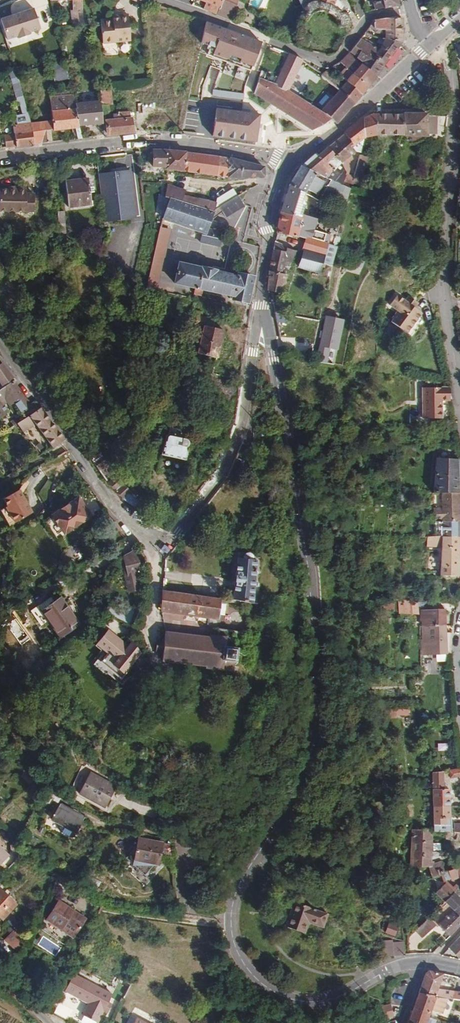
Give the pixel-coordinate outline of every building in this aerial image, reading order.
[(72,10),(70,10),(72,26),(79,26),(77,10),(82,10),(82,0),(71,0),(72,10)] [(223,0),(202,0),(212,4),(209,11),(217,14),(223,0)] [(217,14),(231,19),(238,0),(223,0),(217,14)] [(302,6),(313,11),(328,13),(335,19),(339,27),(351,24),(348,16),(344,10),(345,10),(343,6),(337,0),(299,0),(302,6)] [(376,10),(384,8),(399,6),(397,0),(373,0),(376,10)] [(34,8),(0,18),(0,20),(6,40),(40,31),(34,8)] [(128,15),(118,16),(119,20),(112,21),(101,22),(103,44),(131,41),(128,15)] [(386,39),(402,43),(402,18),(386,18),(374,20),(369,27),(373,30),(374,30),(375,32),(386,34),(386,39)] [(210,57),(250,72),(261,44),(206,24),(197,52),(210,57)] [(336,35),(330,47),(337,50),(343,39),(336,35)] [(320,47),(326,50),(331,39),(326,36),(320,47)] [(402,43),(386,39),(382,48),(360,39),(355,46),(384,65),(402,43)] [(349,53),(376,76),(384,65),(355,46),(350,52),(358,57),(356,58),(353,55),(349,53)] [(367,87),(376,76),(349,53),(346,56),(340,62),(367,87)] [(275,86),(288,91),(291,85),(302,60),(290,54),(279,78),(275,86)] [(10,73),(17,97),(23,95),(15,68),(10,73)] [(255,88),(253,96),(270,107),(299,127),(309,133),(322,129),(328,122),(306,104),(290,93),(258,80),(255,88)] [(100,96),(102,113),(109,112),(109,105),(111,105),(110,96),(113,96),(113,87),(99,88),(100,96)] [(39,122),(42,143),(52,142),(50,131),(72,129),(75,139),(82,139),(79,125),(74,104),(71,89),(51,91),(52,96),(48,97),(52,121),(39,122)] [(340,90),(334,97),(345,106),(332,120),(337,124),(354,104),(340,90)] [(328,116),(330,118),(332,120),(345,106),(334,97),(334,98),(328,93),(317,105),(323,109),(322,111),(328,116)] [(23,95),(17,97),(18,103),(19,102),(23,114),(28,113),(23,95)] [(74,104),(79,125),(103,123),(102,113),(100,96),(95,96),(95,102),(74,104)] [(256,146),(262,116),(216,109),(211,139),(256,146)] [(16,116),(17,125),(31,123),(28,113),(23,114),(16,116)] [(132,132),(130,116),(129,113),(116,114),(117,121),(114,121),(106,122),(108,135),(132,132)] [(363,138),(372,136),(374,132),(374,119),(373,114),(364,119),(345,134),(351,143),(349,146),(349,147),(350,146),(351,146),(363,138)] [(374,132),(372,136),(400,136),(404,136),(403,114),(373,114),(374,119),(374,132)] [(403,114),(404,136),(410,136),(410,139),(425,138),(425,133),(434,133),(434,115),(426,115),(426,114),(403,114)] [(39,122),(31,123),(34,145),(42,143),(39,122)] [(34,145),(31,123),(17,125),(13,126),(15,135),(4,136),(6,148),(34,145)] [(339,187),(342,182),(343,179),(345,174),(343,168),(340,164),(346,159),(352,154),(354,152),(349,147),(349,146),(351,143),(345,134),(327,147),(317,156),(316,154),(314,154),(301,166),(289,186),(304,193),(319,201),(324,192),(346,202),(349,190),(339,187)] [(264,176),(264,167),(211,156),(186,152),(168,150),(153,150),(153,167),(166,167),(166,169),(194,173),(217,176),(240,178),(264,176)] [(356,166),(363,169),(367,158),(359,156),(356,166)] [(340,164),(343,168),(349,162),(346,159),(340,164)] [(97,162),(86,164),(87,171),(98,170),(97,162)] [(150,179),(148,166),(141,167),(142,179),(150,179)] [(354,175),(351,182),(359,184),(363,169),(356,166),(354,175)] [(130,170),(99,174),(105,223),(135,219),(130,170)] [(77,203),(91,202),(88,179),(65,182),(68,207),(78,206),(77,203)] [(351,185),(342,182),(339,187),(349,190),(351,185)] [(158,208),(166,210),(170,198),(211,212),(237,196),(232,189),(217,199),(216,203),(209,200),(185,195),(186,189),(167,185),(165,197),(161,197),(158,208)] [(301,200),(304,193),(289,186),(287,194),(284,194),(282,202),(284,202),(281,212),(301,218),(298,235),(307,237),(328,244),(330,235),(313,230),(316,219),(301,215),(304,205),(303,201),(301,200)] [(8,190),(0,190),(0,211),(34,212),(34,194),(26,194),(26,188),(16,188),(16,190),(8,190)] [(237,196),(211,212),(209,218),(212,218),(222,212),(225,217),(244,206),(238,195),(237,196)] [(170,198),(166,210),(162,219),(203,232),(206,233),(207,229),(209,218),(211,212),(170,198)] [(301,218),(281,212),(277,232),(298,235),(301,218)] [(160,228),(159,231),(158,237),(147,289),(157,291),(160,283),(164,261),(170,230),(160,228)] [(223,233),(207,229),(206,233),(203,232),(200,242),(219,247),(223,233)] [(328,244),(307,237),(297,264),(320,272),(323,267),(326,269),(327,265),(322,263),(327,245),(328,244)] [(327,245),(322,263),(327,265),(335,268),(337,260),(338,248),(327,245)] [(289,274),(296,250),(286,247),(284,252),(273,250),(269,271),(289,274)] [(179,265),(164,261),(160,283),(174,286),(175,283),(195,288),(194,294),(202,296),(203,289),(230,295),(229,299),(247,303),(252,280),(253,277),(238,274),(238,277),(216,272),(217,271),(202,267),(202,268),(179,263),(179,265)] [(282,292),(289,274),(269,271),(268,276),(267,290),(282,292)] [(393,317),(391,319),(406,331),(421,311),(414,306),(418,301),(409,294),(406,299),(398,294),(391,303),(397,309),(392,316),(393,317)] [(215,320),(201,317),(191,314),(189,322),(203,325),(196,358),(202,359),(203,355),(217,358),(223,330),(213,328),(215,320)] [(319,346),(336,350),(342,321),(326,317),(319,346)] [(26,397),(14,381),(0,390),(0,419),(8,413),(3,406),(6,403),(9,407),(14,403),(22,413),(32,406),(26,397)] [(425,405),(423,405),(422,419),(454,419),(452,406),(449,406),(449,401),(452,400),(450,388),(425,388),(425,405)] [(41,408),(18,424),(16,425),(22,434),(36,424),(53,447),(65,440),(41,408)] [(170,427),(168,434),(180,436),(181,430),(170,427)] [(180,436),(168,434),(165,436),(161,455),(184,460),(187,447),(185,447),(186,446),(187,443),(187,441),(186,440),(183,440),(183,437),(180,436)] [(442,493),(459,493),(458,459),(458,446),(436,447),(432,493),(442,493)] [(412,466),(414,447),(404,447),(402,466),(412,466)] [(40,455),(34,448),(30,450),(30,454),(34,459),(40,455)] [(98,469),(104,466),(108,463),(103,456),(97,449),(88,456),(98,469)] [(233,471),(240,473),(244,461),(238,459),(233,471)] [(108,473),(104,466),(98,469),(104,477),(108,473)] [(140,502),(128,494),(131,491),(114,472),(114,473),(112,470),(104,477),(108,483),(123,499),(136,508),(140,502)] [(229,479),(235,481),(238,474),(233,472),(229,479)] [(7,506),(6,507),(14,523),(16,522),(32,513),(19,490),(3,499),(7,506)] [(433,521),(434,521),(441,521),(442,521),(459,522),(459,493),(442,493),(442,509),(433,510),(433,521)] [(53,517),(64,533),(90,516),(78,498),(52,516),(53,517)] [(9,526),(14,523),(6,507),(0,510),(9,526)] [(57,539),(64,533),(53,517),(45,522),(57,539)] [(459,522),(442,521),(441,521),(434,521),(435,536),(442,536),(459,537),(459,522)] [(442,536),(435,536),(429,536),(427,536),(427,546),(441,547),(440,576),(459,576),(459,537),(442,536)] [(132,572),(129,572),(128,589),(139,590),(139,572),(139,561),(133,550),(123,556),(128,564),(132,572)] [(243,556),(242,558),(236,557),(231,600),(251,604),(251,601),(246,601),(247,595),(252,596),(252,593),(247,593),(248,587),(253,588),(253,585),(248,585),(249,579),(254,580),(254,577),(249,577),(250,571),(255,572),(256,570),(250,569),(251,563),(256,564),(257,561),(252,560),(252,559),(247,559),(247,557),(245,556),(243,556)] [(185,614),(193,615),(217,618),(217,615),(223,615),(225,604),(219,603),(219,599),(162,591),(160,610),(185,614)] [(42,625),(49,621),(42,609),(55,601),(52,595),(31,608),(42,625)] [(42,609),(49,621),(59,636),(79,624),(62,597),(55,601),(42,609)] [(394,611),(393,600),(384,600),(383,611),(394,611)] [(422,622),(422,626),(446,625),(445,609),(443,609),(443,606),(432,606),(431,606),(430,601),(406,600),(399,600),(400,614),(411,614),(411,607),(422,607),(421,622),(422,622)] [(130,625),(133,615),(127,613),(112,605),(107,614),(130,625)] [(446,625),(422,626),(422,640),(421,653),(427,652),(427,655),(436,654),(444,654),(447,654),(447,653),(451,653),(453,633),(446,633),(446,625)] [(126,645),(107,629),(95,645),(104,653),(95,663),(118,683),(139,654),(130,640),(126,645)] [(164,632),(163,642),(161,651),(160,661),(203,666),(203,668),(219,670),(225,675),(230,676),(232,662),(233,662),(235,647),(223,646),(224,637),(207,635),(207,637),(169,633),(169,630),(163,630),(164,632)] [(382,706),(382,717),(397,716),(396,714),(410,714),(409,705),(382,706)] [(450,778),(459,776),(459,769),(450,771),(450,778)] [(78,794),(103,808),(115,786),(89,773),(88,775),(81,771),(75,782),(79,785),(82,786),(78,794)] [(433,807),(449,806),(449,805),(449,789),(443,789),(443,772),(432,772),(432,773),(428,773),(428,776),(432,776),(433,807)] [(61,794),(50,784),(45,791),(40,799),(48,803),(51,799),(56,802),(61,794)] [(106,809),(103,808),(78,794),(82,786),(79,785),(73,795),(104,812),(106,809)] [(61,825),(75,833),(77,829),(79,830),(79,829),(83,832),(87,825),(81,822),(84,817),(59,804),(51,819),(61,825)] [(450,821),(449,806),(433,807),(433,828),(447,828),(447,821),(450,821)] [(73,837),(75,833),(61,825),(58,829),(59,831),(70,837),(73,837)] [(444,872),(441,862),(429,865),(431,829),(413,829),(411,867),(428,866),(432,877),(444,872)] [(138,838),(134,860),(158,865),(162,843),(138,838)] [(5,871),(16,861),(9,853),(5,858),(0,853),(0,867),(5,871)] [(454,867),(447,871),(450,881),(457,877),(459,883),(459,864),(454,867)] [(73,882),(58,875),(53,887),(67,894),(73,882)] [(442,902),(453,888),(443,881),(433,895),(442,902)] [(459,896),(459,891),(458,888),(445,901),(454,910),(439,924),(446,933),(444,935),(445,935),(444,938),(441,935),(437,939),(441,945),(459,925),(459,898),(459,897),(459,896)] [(2,919),(15,904),(0,890),(0,917),(2,919)] [(85,919),(78,914),(77,915),(73,912),(73,911),(59,901),(46,919),(73,937),(85,919)] [(304,933),(308,922),(322,926),(327,913),(295,902),(286,927),(304,933)] [(429,918),(425,922),(430,928),(434,924),(429,918)] [(432,929),(430,928),(425,922),(415,930),(422,938),(432,929)] [(397,933),(391,931),(393,926),(389,925),(385,935),(394,938),(397,933)] [(24,940),(14,930),(4,939),(18,953),(24,940)] [(449,948),(459,960),(459,936),(449,948)] [(383,957),(404,955),(403,942),(392,943),(392,940),(382,941),(383,957)] [(419,993),(447,998),(459,1000),(459,991),(437,989),(443,974),(428,971),(425,974),(419,993)] [(108,1002),(112,994),(73,974),(59,1002),(73,1010),(69,1018),(79,1022),(97,1022),(103,1011),(108,1002)] [(430,1010),(438,1011),(441,1004),(444,1004),(447,998),(419,993),(408,1022),(426,1022),(430,1010)] [(112,1004),(108,1002),(103,1011),(107,1013),(112,1004)] [(381,1007),(384,1018),(393,1016),(390,1005),(381,1007)] [(52,1014),(67,1022),(68,1021),(53,1013),(52,1014)]
